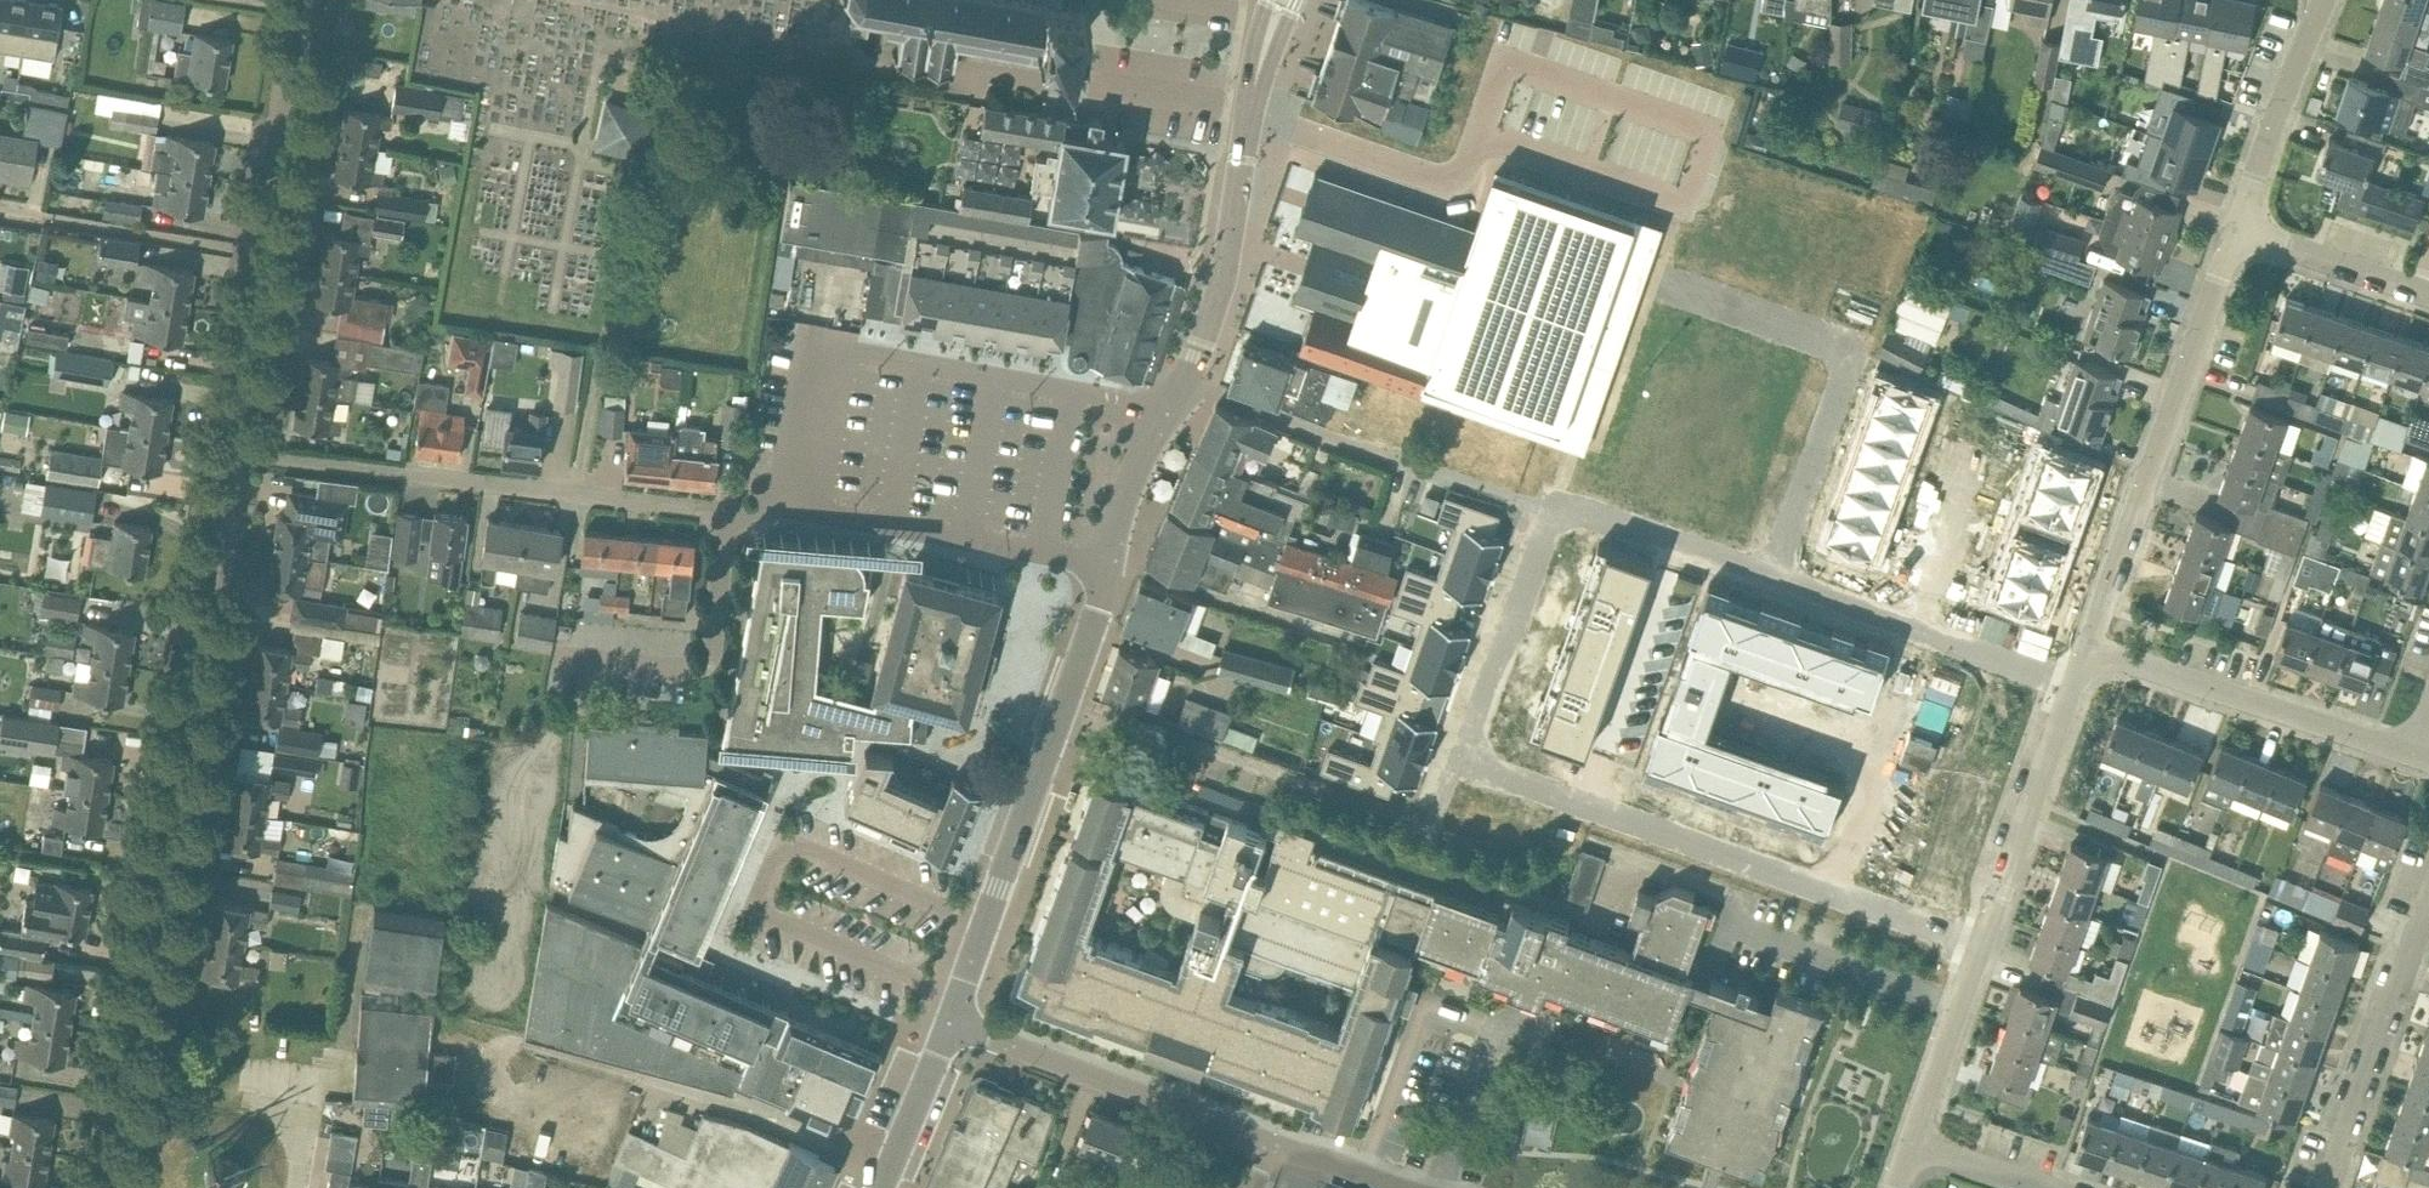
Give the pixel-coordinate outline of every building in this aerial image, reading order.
[(0,1),(0,49),(23,53),(32,0),(0,0),(0,1)] [(23,53),(54,58),(63,5),(35,0),(32,0),(23,53)] [(169,0),(142,0),(138,25),(182,32),(187,3),(169,0)] [(956,63),(952,62),(956,39),(1048,55),(1052,60),(1055,57),(1052,53),(1056,32),(1073,35),(1077,41),(1082,37),(1078,32),(1084,0),(851,0),(850,1),(853,2),(850,18),(848,20),(849,22),(852,21),(850,29),(867,30),(869,22),(902,29),(897,52),(893,51),(892,55),(896,56),(895,59),(899,60),(900,56),(948,64),(947,69),(950,69),(951,65),(955,66),(956,63)] [(1314,97),(1362,115),(1363,113),(1418,139),(1455,26),(1420,16),(1397,8),(1397,10),(1367,0),(1347,0),(1342,15),(1314,97)] [(1590,38),(1594,21),(1598,0),(1573,0),(1567,32),(1590,38)] [(1762,8),(1785,12),(1785,4),(1786,0),(1764,0),(1762,8)] [(1785,4),(1785,12),(1785,16),(1804,20),(1805,19),(1808,19),(1827,23),(1830,12),(1832,13),(1832,0),(1786,0),(1785,4)] [(1925,7),(1969,15),(1965,35),(1987,39),(1990,24),(1991,24),(1995,4),(1980,1),(1980,0),(1926,0),(1925,7)] [(2010,2),(2013,2),(2030,6),(2027,21),(2048,25),(2052,0),(2010,0),(2010,2)] [(2060,55),(2098,63),(2104,35),(2093,33),(2097,14),(2121,19),(2125,0),(2070,0),(2062,42),(2060,55)] [(2135,25),(2155,29),(2145,78),(2163,85),(2163,84),(2165,77),(2180,0),(2140,0),(2135,25)] [(2165,77),(2180,83),(2181,83),(2191,35),(2209,38),(2216,0),(2180,0),(2165,77)] [(2199,89),(2199,90),(2217,96),(2228,43),(2247,47),(2256,2),(2247,0),(2216,0),(2209,38),(2199,89)] [(2380,13),(2415,25),(2421,7),(2428,10),(2428,0),(2385,0),(2380,13)] [(2369,48),(2403,60),(2404,59),(2406,60),(2426,66),(2427,64),(2428,56),(2428,50),(2409,43),(2415,25),(2380,13),(2369,48)] [(1594,21),(1590,38),(1626,47),(1629,32),(1619,29),(1619,28),(1594,21)] [(1831,24),(1830,59),(1852,60),(1852,23),(1831,23),(1831,24)] [(1649,24),(1635,26),(1637,40),(1648,39),(1648,36),(1650,36),(1649,24)] [(179,49),(174,76),(224,84),(232,38),(196,33),(193,51),(179,49)] [(2034,81),(2054,85),(2060,55),(2062,42),(2043,38),(2034,81)] [(1715,62),(1711,39),(1692,43),(1697,66),(1715,62)] [(1728,44),(1722,66),(1756,75),(1762,53),(1728,44)] [(1807,61),(1793,53),(1787,63),(1802,71),(1807,61)] [(368,58),(366,73),(380,75),(382,61),(368,58)] [(2350,77),(2339,110),(2362,117),(2382,124),(2388,126),(2406,132),(2416,101),(2423,83),(2390,72),(2384,88),(2369,83),(2350,77)] [(462,118),(465,96),(397,86),(392,108),(451,117),(448,136),(468,139),(470,120),(462,118)] [(2166,86),(2161,101),(2171,105),(2174,106),(2174,107),(2164,135),(2163,136),(2209,152),(2221,120),(2220,120),(2193,111),(2198,97),(2195,96),(2171,87),(2169,87),(2166,86)] [(2,87),(0,96),(15,98),(16,89),(2,87)] [(31,91),(16,89),(15,98),(30,100),(31,91)] [(1970,119),(1974,98),(1947,93),(1943,113),(1970,119)] [(99,94),(95,114),(111,116),(110,125),(156,132),(161,104),(99,94)] [(35,138),(35,139),(43,140),(44,133),(64,136),(68,108),(30,102),(24,136),(35,138)] [(1843,103),(1838,123),(1881,133),(1886,114),(1843,103)] [(1111,217),(1124,141),(1099,136),(1102,119),(1090,117),(1089,121),(986,104),(981,130),(1059,143),(1057,152),(1048,151),(1047,158),(1036,156),(1032,186),(1051,189),(1048,206),(1111,217)] [(376,148),(380,126),(391,128),(393,115),(346,107),(341,142),(376,148)] [(1748,129),(1744,142),(1757,146),(1759,138),(1755,131),(1748,129)] [(2415,230),(2422,207),(2425,200),(2367,180),(2375,156),(2382,158),(2387,142),(2377,139),(2357,132),(2348,129),(2343,143),(2330,138),(2318,172),(2345,182),(2338,204),(2415,230)] [(2198,184),(2209,152),(2150,131),(2138,163),(2128,159),(2123,172),(2123,173),(2145,181),(2166,188),(2171,175),(2198,184)] [(7,175),(29,179),(35,139),(35,138),(24,136),(0,132),(0,168),(8,170),(7,175)] [(153,148),(149,169),(157,170),(157,169),(209,177),(215,142),(166,134),(163,150),(153,148)] [(341,142),(335,176),(381,184),(381,183),(383,171),(373,169),(376,148),(341,142)] [(2041,145),(2034,164),(2062,174),(2094,185),(2100,165),(2069,154),(2053,149),(2041,145)] [(1873,185),(1933,203),(1937,188),(1906,179),(1909,166),(1881,158),(1873,185)] [(445,184),(458,180),(454,162),(441,165),(445,184)] [(122,184),(123,166),(81,164),(81,172),(64,171),(63,195),(84,196),(84,182),(122,184)] [(209,177),(157,169),(157,170),(154,189),(156,189),(154,205),(203,213),(209,177)] [(1295,294),(1293,298),(1316,305),(1301,350),(1367,373),(1454,403),(1454,402),(1489,414),(1489,415),(1490,414),(1493,404),(1541,420),(1564,428),(1588,360),(1614,369),(1631,319),(1662,230),(1543,189),(1496,172),(1477,227),(1316,171),(1315,175),(1315,176),(1317,176),(1312,190),(1310,190),(1310,191),(1309,191),(1309,193),(1309,194),(1311,195),(1306,209),(1304,208),(1303,209),(1302,211),(1303,211),(1302,212),(1304,213),(1299,227),(1297,226),(1297,228),(1296,227),(1295,231),(1314,237),(1313,241),(1314,241),(1313,242),(1314,242),(1296,293),(1295,294)] [(381,184),(376,211),(425,219),(428,199),(392,193),(393,185),(381,183),(381,184)] [(964,185),(960,208),(1026,219),(1030,197),(964,185)] [(2122,190),(2117,193),(2113,197),(2111,202),(2105,217),(2128,225),(2176,242),(2178,234),(2177,225),(2182,211),(2122,190)] [(2022,193),(2008,236),(2040,246),(2040,247),(2065,255),(2078,259),(2085,238),(2047,226),(2046,227),(2035,223),(2042,200),(2022,193)] [(145,203),(106,197),(103,216),(142,223),(145,203)] [(913,200),(894,309),(902,311),(901,321),(920,324),(922,314),(935,316),(933,326),(952,330),(953,320),(966,322),(965,332),(983,335),(985,325),(998,327),(996,337),(1015,341),(1016,331),(1029,333),(1028,343),(1046,346),(1048,336),(1070,340),(1094,346),(1089,362),(1141,379),(1175,279),(1122,261),(1122,254),(1119,247),(1114,243),(1107,240),(1109,234),(1026,219),(960,208),(913,200)] [(376,215),(373,231),(401,236),(404,220),(377,215),(376,215)] [(2105,217),(2100,232),(2107,234),(2104,242),(2109,252),(2161,271),(2166,257),(2172,250),(2176,242),(2128,225),(2105,217)] [(1940,218),(1936,228),(1949,232),(1952,221),(1940,218)] [(320,267),(355,272),(359,251),(370,253),(372,240),(326,232),(320,267)] [(98,259),(136,265),(140,241),(102,235),(98,259)] [(2062,264),(2059,273),(2067,275),(2090,283),(2096,265),(2080,260),(2065,255),(2062,264)] [(36,274),(54,279),(58,260),(40,256),(36,274)] [(145,262),(142,278),(155,280),(151,300),(188,306),(193,270),(145,262)] [(15,263),(10,288),(25,291),(30,265),(15,263)] [(314,301),(341,305),(349,307),(347,317),(366,320),(363,337),(370,338),(383,340),(389,301),(363,297),(363,296),(352,294),(355,272),(320,267),(314,301)] [(2104,279),(2084,337),(2108,346),(2131,354),(2142,323),(2139,322),(2143,312),(2146,313),(2146,311),(2139,309),(2144,295),(2151,297),(2152,296),(2129,288),(2104,279)] [(1907,283),(1891,325),(1907,331),(1905,335),(1931,348),(1934,341),(1936,342),(1948,314),(1953,301),(1907,283)] [(31,284),(27,299),(45,303),(48,287),(31,284)] [(772,290),(770,302),(782,304),(784,292),(772,290)] [(2300,359),(2317,307),(2287,297),(2274,335),(2275,335),(2270,350),(2300,359)] [(1,298),(0,302),(0,345),(13,348),(17,349),(26,303),(1,298)] [(182,341),(188,306),(151,300),(148,319),(135,317),(133,333),(182,341)] [(2329,369),(2333,355),(2334,355),(2347,317),(2317,307),(2300,359),(2329,369)] [(2363,365),(2376,327),(2347,317),(2334,355),(2363,365)] [(28,326),(25,339),(66,346),(69,333),(28,326)] [(445,328),(429,326),(427,342),(436,343),(444,338),(445,328)] [(1905,335),(1890,327),(1878,352),(1919,373),(1931,348),(1905,335)] [(2363,365),(2393,375),(2406,337),(2376,327),(2363,365)] [(447,362),(469,367),(488,370),(494,339),(453,331),(447,362)] [(2422,385),(2428,365),(2428,345),(2406,337),(2393,375),(2422,385)] [(383,342),(383,340),(370,338),(367,360),(421,369),(424,349),(383,342)] [(1246,341),(1230,388),(1280,406),(1279,407),(1326,426),(1334,402),(1349,407),(1357,379),(1335,371),(1246,341)] [(9,367),(13,348),(0,345),(0,366),(9,367)] [(562,360),(561,365),(556,404),(575,407),(583,352),(555,348),(553,359),(562,360)] [(58,350),(54,373),(109,383),(113,359),(58,350)] [(354,400),(354,399),(358,377),(350,376),(352,364),(305,356),(299,391),(335,397),(354,400)] [(2061,402),(2055,418),(2102,435),(2113,405),(2110,403),(2114,392),(2117,393),(2123,377),(2076,360),(2061,402)] [(459,456),(463,432),(464,424),(443,422),(445,411),(449,385),(419,380),(415,407),(421,408),(415,450),(459,456)] [(2254,398),(2277,405),(2283,408),(2288,396),(2289,392),(2282,389),(2259,382),(2254,398)] [(117,426),(166,434),(172,399),(123,390),(121,406),(117,426)] [(12,406),(28,409),(30,394),(15,391),(12,406)] [(299,391),(294,425),(340,433),(342,420),(343,417),(332,415),(335,397),(299,391)] [(1992,392),(1987,403),(2036,425),(2039,414),(1992,392)] [(727,402),(723,444),(737,446),(737,443),(745,444),(749,405),(748,405),(749,395),(732,394),(731,403),(727,402)] [(2288,396),(2283,408),(2313,419),(2317,407),(2288,396)] [(1897,398),(1887,425),(1935,443),(1945,415),(1963,422),(1968,408),(1938,397),(1933,411),(1897,398)] [(1251,474),(1280,482),(1258,473),(1266,454),(1268,451),(1277,428),(1217,403),(1198,448),(1218,457),(1218,458),(1241,469),(1241,470),(1251,474)] [(373,404),(372,422),(401,423),(402,406),(373,404)] [(604,434),(623,435),(625,406),(606,404),(604,434)] [(487,405),(483,440),(504,443),(502,461),(539,466),(542,441),(543,430),(542,430),(544,414),(532,413),(530,429),(508,427),(510,407),(487,405)] [(2287,417),(2274,413),(2251,405),(2241,434),(2276,447),(2287,417)] [(2342,429),(2346,417),(2317,407),(2313,419),(2342,429)] [(6,408),(2,428),(15,430),(19,410),(6,408)] [(2347,416),(2347,417),(2346,417),(2342,429),(2371,439),(2376,426),(2347,416)] [(2401,450),(2405,438),(2392,433),(2395,425),(2379,419),(2376,426),(2371,439),(2401,450)] [(107,424),(101,460),(111,461),(136,466),(160,470),(166,434),(117,426),(107,424)] [(676,433),(671,481),(714,485),(717,461),(717,458),(715,458),(717,438),(704,436),(705,427),(690,425),(689,425),(685,424),(677,424),(676,433)] [(1887,425),(1877,451),(1925,468),(1935,443),(1887,425)] [(2417,443),(2428,447),(2428,433),(2409,426),(2405,438),(2417,443)] [(626,452),(624,476),(671,481),(676,433),(646,430),(631,429),(629,449),(627,449),(626,452)] [(2320,454),(2331,458),(2338,436),(2328,433),(2320,454)] [(2241,434),(2230,463),(2266,476),(2276,447),(2241,434)] [(1989,440),(1984,453),(1998,458),(2003,445),(1989,440)] [(2344,441),(2338,458),(2364,468),(2364,467),(2360,466),(2366,449),(2344,441)] [(2038,444),(2033,460),(2052,467),(2042,495),(2094,513),(2104,485),(2069,473),(2075,457),(2038,444)] [(388,446),(386,456),(400,458),(402,448),(388,446)] [(101,457),(51,448),(47,474),(97,483),(101,457)] [(1218,457),(1198,448),(1175,502),(1211,516),(1212,515),(1257,533),(1258,532),(1388,574),(1394,542),(1361,532),(1352,561),(1295,543),(1298,538),(1289,534),(1295,520),(1294,520),(1296,515),(1303,518),(1313,495),(1299,490),(1280,482),(1251,474),(1241,470),(1241,469),(1218,458),(1218,457)] [(1877,451),(1868,476),(1916,494),(1925,468),(1877,451)] [(2428,492),(2428,458),(2414,453),(2403,483),(2428,492)] [(2364,468),(2338,458),(2332,475),(2344,479),(2344,481),(2358,486),(2364,468)] [(2220,493),(2243,501),(2255,505),(2266,476),(2230,463),(2220,493)] [(1968,468),(1963,482),(1977,487),(1982,473),(1968,468)] [(2322,471),(2314,493),(2325,496),(2332,475),(2322,471)] [(26,488),(23,509),(89,519),(94,491),(33,481),(33,477),(28,476),(26,488)] [(1868,476),(1859,502),(1907,519),(1916,494),(1868,476)] [(1963,482),(1958,496),(1972,501),(1977,487),(1963,482)] [(2417,488),(2406,517),(2428,525),(2428,492),(2403,483),(2417,488)] [(273,550),(327,559),(330,538),(338,540),(344,499),(293,491),(289,515),(279,514),(273,550)] [(2333,491),(2323,520),(2336,525),(2346,496),(2333,491)] [(2314,493),(2305,517),(2271,505),(2265,523),(2302,536),(2309,519),(2316,521),(2325,496),(2314,493)] [(1440,499),(1426,494),(1422,507),(1435,512),(1440,499)] [(1447,495),(1439,519),(1457,526),(1447,552),(1496,570),(1500,557),(1498,556),(1504,539),(1494,535),(1501,514),(1453,497),(1447,495)] [(2013,516),(2007,532),(2044,545),(2049,529),(2084,541),(2094,513),(2042,495),(2032,523),(2013,516)] [(1151,556),(1149,561),(1151,561),(1195,578),(1195,577),(1227,590),(1228,590),(1235,573),(1241,558),(1277,572),(1387,607),(1389,607),(1399,578),(1388,574),(1258,532),(1257,533),(1212,515),(1211,516),(1175,502),(1173,501),(1167,515),(1169,515),(1152,556),(1151,556)] [(1859,502),(1850,527),(1897,545),(1907,519),(1859,502)] [(2381,532),(2389,510),(2377,506),(2370,527),(2381,532)] [(459,583),(464,540),(467,516),(435,511),(430,550),(442,551),(439,580),(459,583)] [(421,515),(400,512),(394,554),(416,557),(421,515)] [(2382,541),(2428,558),(2428,525),(2406,517),(2392,512),(2382,541)] [(2187,542),(2222,555),(2233,525),(2197,513),(2187,542)] [(495,582),(496,580),(516,582),(519,563),(526,524),(488,518),(482,557),(484,558),(481,580),(495,582)] [(1950,519),(1945,533),(1958,538),(1963,524),(1950,519)] [(2311,532),(2304,552),(2324,559),(2336,525),(2323,520),(2317,534),(2311,532)] [(114,521),(112,537),(93,534),(88,564),(107,567),(143,573),(151,527),(114,521)] [(2302,536),(2265,523),(2258,540),(2268,543),(2265,552),(2269,554),(2264,570),(2287,578),(2302,536)] [(519,563),(516,582),(535,585),(534,588),(548,590),(552,569),(554,569),(560,530),(526,524),(519,563)] [(1850,527),(1840,554),(1876,568),(1871,582),(1901,593),(1906,578),(1888,572),(1897,545),(1850,527)] [(619,576),(620,563),(623,534),(585,530),(582,558),(602,561),(600,575),(619,576)] [(372,531),(367,561),(385,564),(389,534),(372,531)] [(2007,532),(2002,548),(2020,554),(2010,583),(2063,601),(2073,573),(2038,561),(2044,545),(2007,532)] [(1945,533),(1940,546),(1953,551),(1958,538),(1945,533)] [(620,563),(655,566),(658,538),(623,534),(620,563)] [(658,538),(655,566),(671,568),(669,590),(664,589),(661,614),(685,617),(688,593),(689,593),(694,542),(658,538)] [(762,541),(729,739),(798,745),(853,747),(853,745),(854,734),(854,733),(855,727),(861,728),(862,716),(872,716),(872,712),(911,715),(914,700),(930,704),(937,706),(964,713),(973,680),(982,647),(997,594),(947,580),(940,579),(906,569),(881,661),(871,697),(861,695),(868,672),(854,668),(848,691),(815,682),(821,603),(823,585),(867,589),(874,552),(884,553),(884,550),(762,541)] [(2385,576),(2423,590),(2428,572),(2428,558),(2382,541),(2371,571),(2385,576)] [(2212,584),(2222,555),(2187,542),(2176,571),(2212,584)] [(327,559),(273,550),(267,586),(321,595),(324,579),(327,559)] [(1405,575),(1401,588),(1457,608),(1460,599),(1462,592),(1483,599),(1489,582),(1491,583),(1496,570),(1447,552),(1438,577),(1408,566),(1405,575)] [(2304,552),(2294,582),(2310,588),(2312,584),(2332,591),(2337,578),(2341,564),(2324,559),(2304,552)] [(48,553),(45,574),(64,578),(68,557),(48,553)] [(1579,634),(1574,648),(1629,666),(1660,572),(1605,554),(1599,573),(1608,576),(1603,591),(1594,588),(1584,619),(1593,622),(1588,637),(1579,634)] [(1935,558),(1930,572),(1944,577),(1949,563),(1935,558)] [(2341,564),(2337,578),(2355,584),(2348,608),(2357,611),(2359,603),(2360,603),(2364,593),(2367,584),(2368,582),(2370,574),(2341,564)] [(2256,591),(2269,596),(2280,600),(2287,578),(2264,570),(2256,591)] [(2176,571),(2166,601),(2196,612),(2201,613),(2215,618),(2226,589),(2212,584),(2176,571)] [(1277,572),(1268,600),(1326,618),(1378,635),(1387,607),(1277,572)] [(388,573),(386,587),(393,588),(395,574),(388,573)] [(1679,573),(1674,588),(1684,591),(1699,589),(1702,580),(1700,579),(1699,580),(1679,573)] [(1126,629),(1149,637),(1175,646),(1176,643),(1212,656),(1217,641),(1197,633),(1208,604),(1146,579),(1142,581),(1124,625),(1126,629)] [(614,610),(615,594),(617,582),(606,581),(605,588),(604,587),(603,592),(601,592),(601,597),(586,596),(584,619),(592,620),(592,622),(613,624),(614,610)] [(1982,604),(1976,620),(2012,633),(2018,617),(2053,629),(2063,601),(2010,583),(2000,611),(1982,604)] [(2376,597),(2379,588),(2367,584),(2364,593),(2371,595),(2376,597)] [(1401,588),(1393,610),(1423,620),(1414,645),(1463,662),(1467,650),(1465,649),(1471,632),(1451,624),(1457,608),(1401,588)] [(41,614),(78,619),(81,597),(45,592),(44,593),(35,591),(31,611),(41,612),(41,614)] [(1714,591),(1696,642),(1879,707),(1897,656),(1876,649),(1872,660),(1857,654),(1861,643),(1841,636),(1837,647),(1803,635),(1807,624),(1768,610),(1764,621),(1731,609),(1735,598),(1714,591)] [(614,610),(616,610),(629,611),(630,595),(615,594),(614,610)] [(318,598),(315,621),(345,626),(348,603),(318,598)] [(466,603),(462,634),(497,640),(502,608),(466,603)] [(522,611),(516,645),(550,651),(556,617),(522,611)] [(2247,640),(2263,646),(2272,622),(2256,617),(2247,640)] [(2275,655),(2305,666),(2318,630),(2317,630),(2288,620),(2275,655)] [(2318,630),(2305,666),(2334,676),(2351,627),(2336,621),(2331,635),(2318,630)] [(92,660),(128,666),(134,630),(85,622),(83,638),(95,640),(92,660)] [(558,623),(556,636),(570,637),(571,624),(558,623)] [(2381,638),(2351,627),(2334,676),(2363,687),(2368,673),(2386,679),(2397,649),(2379,642),(2381,638)] [(73,655),(77,636),(47,631),(44,651),(73,655)] [(324,634),(321,653),(340,657),(344,637),(324,634)] [(252,679),(285,685),(289,664),(308,667),(311,652),(258,643),(252,679)] [(1363,678),(1363,679),(1424,701),(1430,685),(1450,692),(1456,675),(1458,675),(1463,662),(1414,645),(1405,670),(1375,659),(1368,680),(1363,678)] [(1120,647),(1103,693),(1145,708),(1146,706),(1158,672),(1161,662),(1143,655),(1121,648),(1120,647)] [(1290,689),(1296,667),(1224,647),(1218,669),(1290,689)] [(1549,723),(1543,742),(1598,760),(1629,666),(1574,648),(1569,662),(1578,665),(1573,680),(1564,677),(1554,708),(1563,711),(1558,726),(1549,723)] [(1694,648),(1673,709),(1714,723),(1735,663),(1694,648)] [(122,702),(128,666),(92,660),(89,680),(77,678),(74,694),(122,702)] [(332,692),(334,677),(318,675),(315,690),(332,692)] [(246,715),(270,719),(299,724),(302,708),(282,705),(285,685),(252,679),(246,715)] [(1358,692),(1355,701),(1384,711),(1375,736),(1430,755),(1434,743),(1434,742),(1432,742),(1433,741),(1438,725),(1438,724),(1418,717),(1422,706),(1424,701),(1363,679),(1358,692)] [(1928,696),(1933,683),(1924,680),(1919,693),(1928,696)] [(60,706),(62,688),(33,685),(30,703),(60,706)] [(1924,708),(1928,696),(1919,693),(1915,705),(1924,708)] [(1222,741),(1222,740),(1253,750),(1258,737),(1227,726),(1231,715),(1186,699),(1177,725),(1222,741)] [(0,725),(0,743),(54,751),(58,721),(2,713),(0,725)] [(1670,715),(1652,766),(1673,773),(1677,762),(1710,774),(1706,785),(1745,799),(1749,788),(1782,800),(1778,811),(1798,818),(1802,807),(1818,812),(1814,824),(1835,831),(1853,780),(1670,715)] [(2104,753),(2132,764),(2147,729),(2118,718),(2104,753)] [(704,779),(706,753),(708,733),(678,731),(679,724),(620,719),(620,726),(590,724),(586,770),(655,775),(704,779)] [(480,726),(469,725),(468,733),(478,735),(480,726)] [(319,754),(323,733),(279,726),(276,747),(319,754)] [(1911,745),(1916,732),(1906,728),(1902,742),(1911,745)] [(2132,764),(2145,769),(2135,794),(2151,800),(2160,776),(2161,776),(2175,741),(2147,729),(2132,764)] [(1330,747),(1322,770),(1390,795),(1397,777),(1417,784),(1423,767),(1425,768),(1430,755),(1375,736),(1375,737),(1380,739),(1372,762),(1330,747)] [(2189,787),(2194,775),(2203,752),(2175,741),(2161,776),(2189,787)] [(1906,759),(1911,745),(1902,742),(1897,756),(1906,759)] [(2222,744),(2201,797),(2230,808),(2236,791),(2251,756),(2222,744)] [(64,751),(62,767),(74,769),(71,788),(71,790),(107,796),(113,759),(89,755),(64,751)] [(273,752),(270,770),(315,777),(318,759),(273,752)] [(855,807),(851,816),(951,858),(981,788),(954,776),(944,800),(883,774),(890,755),(892,755),(892,754),(865,752),(844,802),(855,807)] [(706,753),(704,779),(655,775),(654,782),(689,793),(684,811),(679,820),(671,828),(660,833),(651,835),(644,834),(573,804),(568,836),(559,832),(551,882),(650,924),(646,932),(699,954),(770,780),(706,753)] [(2236,791),(2265,802),(2279,767),(2251,756),(2236,791)] [(30,780),(30,782),(49,785),(52,764),(35,761),(33,761),(30,780)] [(2279,767),(2265,802),(2293,814),(2307,779),(2279,767)] [(290,781),(260,777),(236,773),(230,809),(264,815),(268,793),(287,796),(290,781)] [(1353,1120),(1413,953),(1380,941),(1382,934),(1413,946),(1434,891),(1312,847),(1317,836),(1279,822),(1278,824),(1282,825),(1265,873),(1255,869),(1268,833),(1176,799),(1173,807),(1128,791),(1129,788),(1099,777),(1078,834),(1169,867),(1162,887),(1162,894),(1167,903),(1176,911),(1197,919),(1179,970),(1087,937),(1115,859),(1074,845),(1035,955),(1030,953),(1020,982),(1041,993),(1038,1001),(1095,1022),(1097,1018),(1149,1037),(1146,1046),(1203,1067),(1206,1057),(1315,1096),(1312,1103),(1324,1109),(1353,1120)] [(1893,795),(1898,781),(1889,778),(1884,792),(1893,795)] [(1975,824),(1983,799),(1938,783),(1929,808),(1975,824)] [(2307,819),(2329,828),(2336,831),(2350,796),(2321,784),(2307,819)] [(107,796),(71,790),(68,807),(55,805),(53,822),(101,830),(107,796)] [(1888,808),(1893,795),(1884,792),(1879,805),(1888,808)] [(2327,850),(2334,852),(2356,861),(2364,842),(2378,807),(2350,796),(2336,831),(2327,850)] [(2112,815),(2107,827),(2128,835),(2132,824),(2125,821),(2129,811),(2117,806),(2113,816),(2112,815)] [(2223,823),(2229,809),(2222,806),(2216,820),(2223,823)] [(2091,807),(2087,819),(2107,827),(2112,815),(2091,807)] [(2364,842),(2380,849),(2375,864),(2387,869),(2407,819),(2378,807),(2364,842)] [(1966,848),(1975,824),(1929,808),(1920,832),(1966,848)] [(261,835),(264,815),(230,809),(225,845),(278,853),(280,838),(261,835)] [(343,811),(341,826),(357,829),(359,813),(343,811)] [(1879,833),(1884,819),(1875,816),(1870,830),(1879,833)] [(2170,854),(2178,834),(2158,826),(2150,846),(2170,854)] [(2205,868),(2211,854),(2219,833),(2212,830),(2206,845),(2178,834),(2170,854),(2205,868)] [(2109,856),(2095,851),(2072,843),(2061,872),(2098,885),(2109,856)] [(1583,848),(1566,900),(1589,908),(1607,856),(1583,848)] [(2211,854),(2205,868),(2233,880),(2239,866),(2211,854)] [(344,890),(348,870),(278,857),(275,877),(344,890)] [(2242,859),(2239,866),(2233,880),(2254,888),(2263,868),(2242,859)] [(2088,914),(2098,885),(2061,872),(2051,901),(2088,914)] [(37,878),(34,897),(27,897),(22,929),(3,927),(0,944),(0,949),(44,956),(48,927),(85,933),(92,887),(37,878)] [(2138,900),(2149,903),(2156,883),(2146,879),(2138,900)] [(1434,891),(1413,946),(1434,953),(1432,961),(1459,970),(1462,963),(1498,976),(1496,984),(1546,1002),(1558,996),(1561,988),(1596,1001),(1594,1009),(1621,1018),(1624,1011),(1659,1024),(1656,1031),(1671,1037),(1689,988),(1694,973),(1699,960),(1692,958),(1704,922),(1712,925),(1717,910),(1692,901),(1695,893),(1675,886),(1654,896),(1639,891),(1631,912),(1645,917),(1632,952),(1568,929),(1570,922),(1506,899),(1500,915),(1434,891)] [(2307,895),(2289,888),(2284,900),(2303,907),(2307,895)] [(270,904),(299,909),(302,896),(273,890),(270,904)] [(2342,897),(2333,919),(2361,931),(2371,908),(2342,897)] [(2131,921),(2142,924),(2149,903),(2138,900),(2131,921)] [(2041,929),(2078,942),(2088,914),(2051,901),(2041,929)] [(209,938),(243,943),(246,922),(266,926),(269,911),(215,902),(209,938)] [(547,903),(525,1034),(732,1091),(734,1087),(752,1094),(754,1090),(773,1045),(787,1012),(770,1005),(772,1001),(777,991),(713,962),(708,972),(683,961),(649,946),(641,943),(547,903)] [(438,988),(445,911),(370,905),(363,982),(438,988)] [(2252,938),(2252,939),(2272,946),(2278,929),(2266,925),(2260,941),(2252,938)] [(2068,971),(2068,970),(2078,942),(2041,929),(2031,958),(2068,971)] [(2321,930),(2310,960),(2348,973),(2359,943),(2321,930)] [(2106,952),(2118,956),(2129,960),(2136,939),(2126,935),(2123,943),(2111,939),(2106,952)] [(240,964),(243,943),(209,938),(203,974),(257,983),(259,967),(240,964)] [(2243,963),(2244,963),(2263,970),(2272,946),(2252,939),(2243,963)] [(15,976),(18,956),(0,953),(0,974),(15,976)] [(2114,1003),(2129,960),(2118,956),(2111,976),(2096,971),(2093,979),(2083,975),(2078,990),(2114,1003)] [(2300,989),(2337,1003),(2348,973),(2310,960),(2300,989)] [(1689,988),(1716,997),(1711,1027),(1717,1027),(1708,1054),(1702,1050),(1691,1070),(1687,1092),(1693,1093),(1684,1120),(1679,1116),(1667,1137),(1711,1152),(1704,1173),(1718,1178),(1725,1157),(1755,1168),(1760,1154),(1765,1157),(1777,1138),(1780,1116),(1774,1115),(1784,1088),(1789,1092),(1800,1072),(1804,1050),(1797,1049),(1807,1023),(1813,1026),(1824,1006),(1778,989),(1773,1002),(1749,993),(1754,981),(1742,977),(1738,989),(1694,973),(1689,988)] [(2237,980),(2231,997),(2251,1004),(2257,988),(2237,980)] [(27,983),(25,999),(37,1001),(36,1009),(34,1021),(69,1028),(75,991),(27,983)] [(2011,1015),(2048,1028),(2058,999),(2021,986),(2011,1015)] [(2300,989),(2289,1018),(2327,1032),(2337,1003),(2300,989)] [(2088,1042),(2098,1046),(2114,1003),(2078,990),(2070,1015),(2094,1023),(2088,1042)] [(355,1072),(353,1101),(364,1102),(387,1103),(403,1104),(422,1106),(423,1106),(424,1097),(425,1078),(427,1051),(429,1028),(431,997),(360,992),(355,1072)] [(2231,997),(2225,1014),(2245,1021),(2251,1004),(2231,997)] [(773,1045),(754,1090),(771,1098),(830,1123),(832,1127),(851,1119),(849,1115),(863,1083),(866,1084),(880,1052),(787,1012),(773,1045)] [(2279,1048),(2317,1061),(2327,1032),(2289,1018),(2276,1014),(2265,1043),(2279,1048)] [(2064,1034),(2048,1028),(2011,1015),(2001,1043),(2038,1056),(2037,1056),(2055,1062),(2064,1034)] [(31,1040),(18,1038),(16,1054),(64,1062),(69,1028),(34,1021),(31,1040)] [(2230,1063),(2238,1066),(2248,1036),(2221,1027),(2210,1056),(2230,1063)] [(2428,1029),(2418,1058),(2428,1062),(2428,1029)] [(2080,1063),(2091,1067),(2098,1046),(2088,1042),(2080,1063)] [(2027,1085),(2037,1056),(2038,1056),(2001,1043),(1990,1072),(2004,1077),(2027,1085)] [(2256,1058),(2251,1071),(2306,1090),(2317,1061),(2279,1048),(2273,1064),(2256,1058)] [(427,1051),(425,1078),(454,1080),(455,1053),(427,1051)] [(2215,1076),(2224,1080),(2230,1063),(2210,1056),(2200,1086),(2210,1090),(2215,1076)] [(2418,1058),(2407,1088),(2428,1095),(2428,1062),(2418,1058)] [(2117,1069),(2113,1081),(2131,1087),(2135,1075),(2117,1069)] [(2070,1091),(2080,1095),(2081,1095),(2088,1074),(2078,1070),(2070,1091)] [(2239,1100),(2258,1107),(2296,1120),(2306,1090),(2251,1071),(2249,1070),(2239,1100)] [(2135,1075),(2131,1087),(2149,1093),(2153,1081),(2135,1075)] [(2034,1087),(2027,1085),(2004,1077),(1997,1095),(2027,1106),(2034,1087)] [(936,1187),(1005,1187),(1021,1154),(1036,1160),(1055,1110),(1013,1094),(1013,1095),(978,1082),(960,1123),(956,1122),(952,1124),(946,1137),(948,1141),(951,1143),(933,1184),(937,1186),(936,1187)] [(15,1104),(17,1086),(0,1083),(0,1102),(15,1104)] [(2428,1129),(2428,1095),(2407,1088),(2397,1117),(2428,1129)] [(2177,1089),(2173,1101),(2190,1106),(2194,1094),(2177,1089)] [(2194,1094),(2190,1106),(2207,1112),(2211,1100),(2194,1094)] [(1524,1140),(1553,1143),(1556,1111),(1528,1108),(1524,1140)] [(2088,1115),(2076,1153),(2106,1164),(2119,1125),(2122,1115),(2103,1109),(2100,1119),(2088,1115)] [(2237,1109),(2233,1121),(2249,1126),(2253,1114),(2237,1109)] [(2119,1125),(2106,1164),(2135,1173),(2148,1135),(2132,1130),(2137,1115),(2123,1110),(2122,1115),(2119,1125)] [(2073,1116),(2060,1111),(2055,1125),(2069,1130),(2073,1116)] [(1127,1161),(1130,1151),(1139,1128),(1094,1112),(1086,1134),(1082,1144),(1109,1155),(1100,1177),(1117,1183),(1125,1161),(1127,1161)] [(12,1146),(49,1152),(55,1119),(13,1113),(10,1133),(14,1134),(12,1146)] [(836,1163),(789,1142),(788,1144),(745,1123),(704,1113),(691,1141),(686,1153),(629,1127),(614,1159),(640,1171),(678,1187),(825,1187),(836,1163)] [(2266,1131),(2270,1119),(2253,1114),(2249,1126),(2266,1131)] [(2428,1147),(2428,1129),(2397,1117),(2386,1147),(2424,1160),(2428,1147)] [(2148,1135),(2135,1173),(2165,1183),(2177,1145),(2161,1140),(2166,1125),(2153,1120),(2148,1135)] [(488,1127),(485,1141),(505,1145),(508,1130),(488,1127)] [(351,1172),(357,1133),(332,1129),(325,1168),(332,1169),(328,1187),(378,1187),(349,1182),(351,1172)] [(2236,1165),(2237,1165),(2241,1150),(2212,1140),(2207,1155),(2196,1187),(2229,1187),(2236,1165)] [(2207,1155),(2177,1145),(2165,1183),(2180,1187),(2196,1187),(2207,1155)] [(44,1184),(49,1152),(12,1146),(10,1158),(6,1157),(3,1178),(44,1184)] [(2405,1187),(2409,1176),(2413,1165),(2407,1163),(2384,1155),(2375,1179),(2398,1187),(2402,1187),(2405,1187)] [(412,1156),(408,1179),(427,1182),(431,1159),(412,1156)] [(239,1187),(241,1185),(242,1182),(242,1180),(243,1177),(243,1175),(242,1172),(242,1169),(241,1167),(239,1165),(238,1163),(236,1161),(233,1160),(231,1158),(229,1158),(226,1157),(223,1157),(221,1157),(218,1158),(216,1158),(214,1160),(211,1161),(209,1163),(208,1165),(207,1167),(205,1170),(205,1172),(204,1175),(204,1177),(205,1180),(206,1183),(207,1185),(208,1187),(209,1187),(239,1187)] [(427,1187),(445,1187),(435,1186),(440,1159),(432,1158),(427,1187)] [(608,1187),(632,1187),(640,1171),(614,1159),(608,1187)] [(2237,1165),(2236,1165),(2229,1187),(2262,1187),(2267,1175),(2237,1165)] [(2409,1176),(2428,1183),(2428,1170),(2413,1165),(2409,1176)] [(529,1167),(527,1180),(545,1183),(546,1173),(529,1167)] [(378,1187),(427,1187),(428,1185),(419,1184),(396,1180),(380,1177),(378,1187)]
